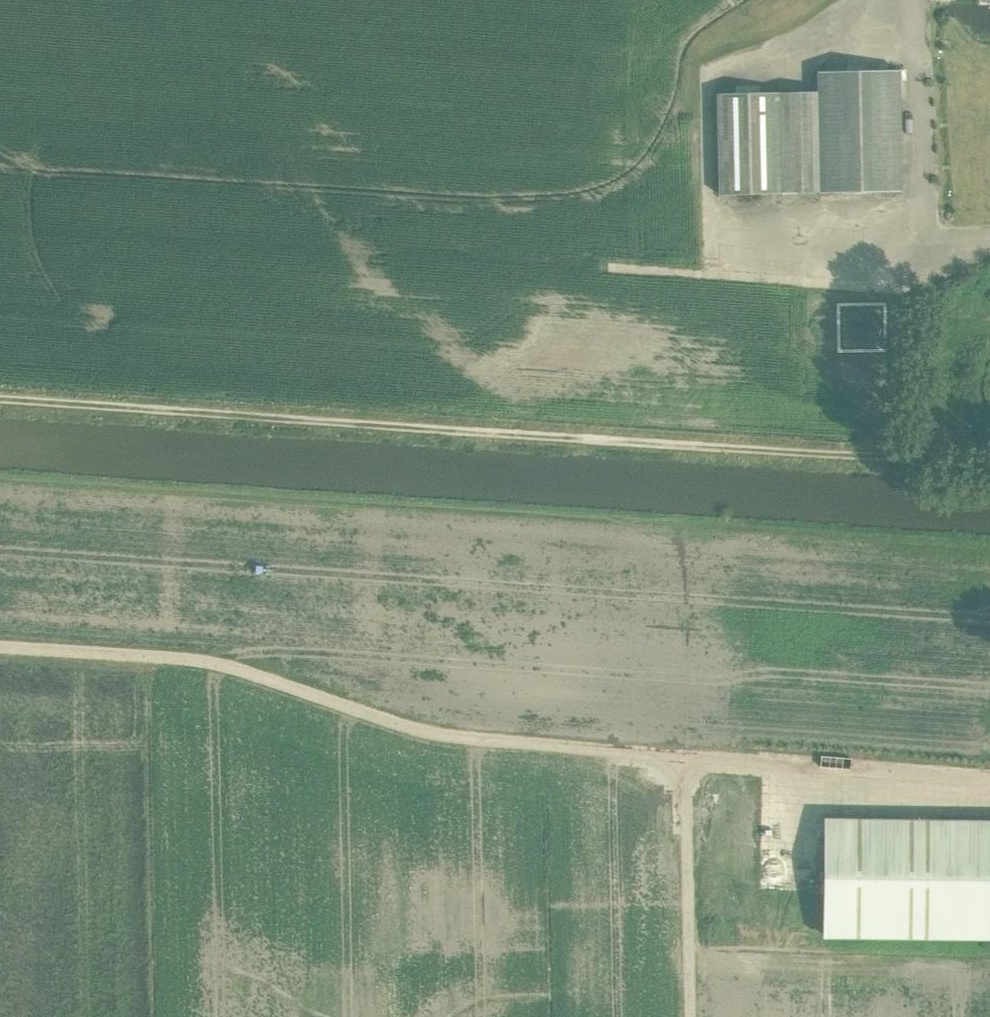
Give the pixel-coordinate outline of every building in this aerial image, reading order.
[(719,195),(820,193),(901,191),(899,70),(818,72),(818,92),(717,94),(719,195)] [(885,303),(836,303),(836,352),(886,351),(885,303)] [(823,938),(989,940),(989,820),(823,818),(823,938)]
